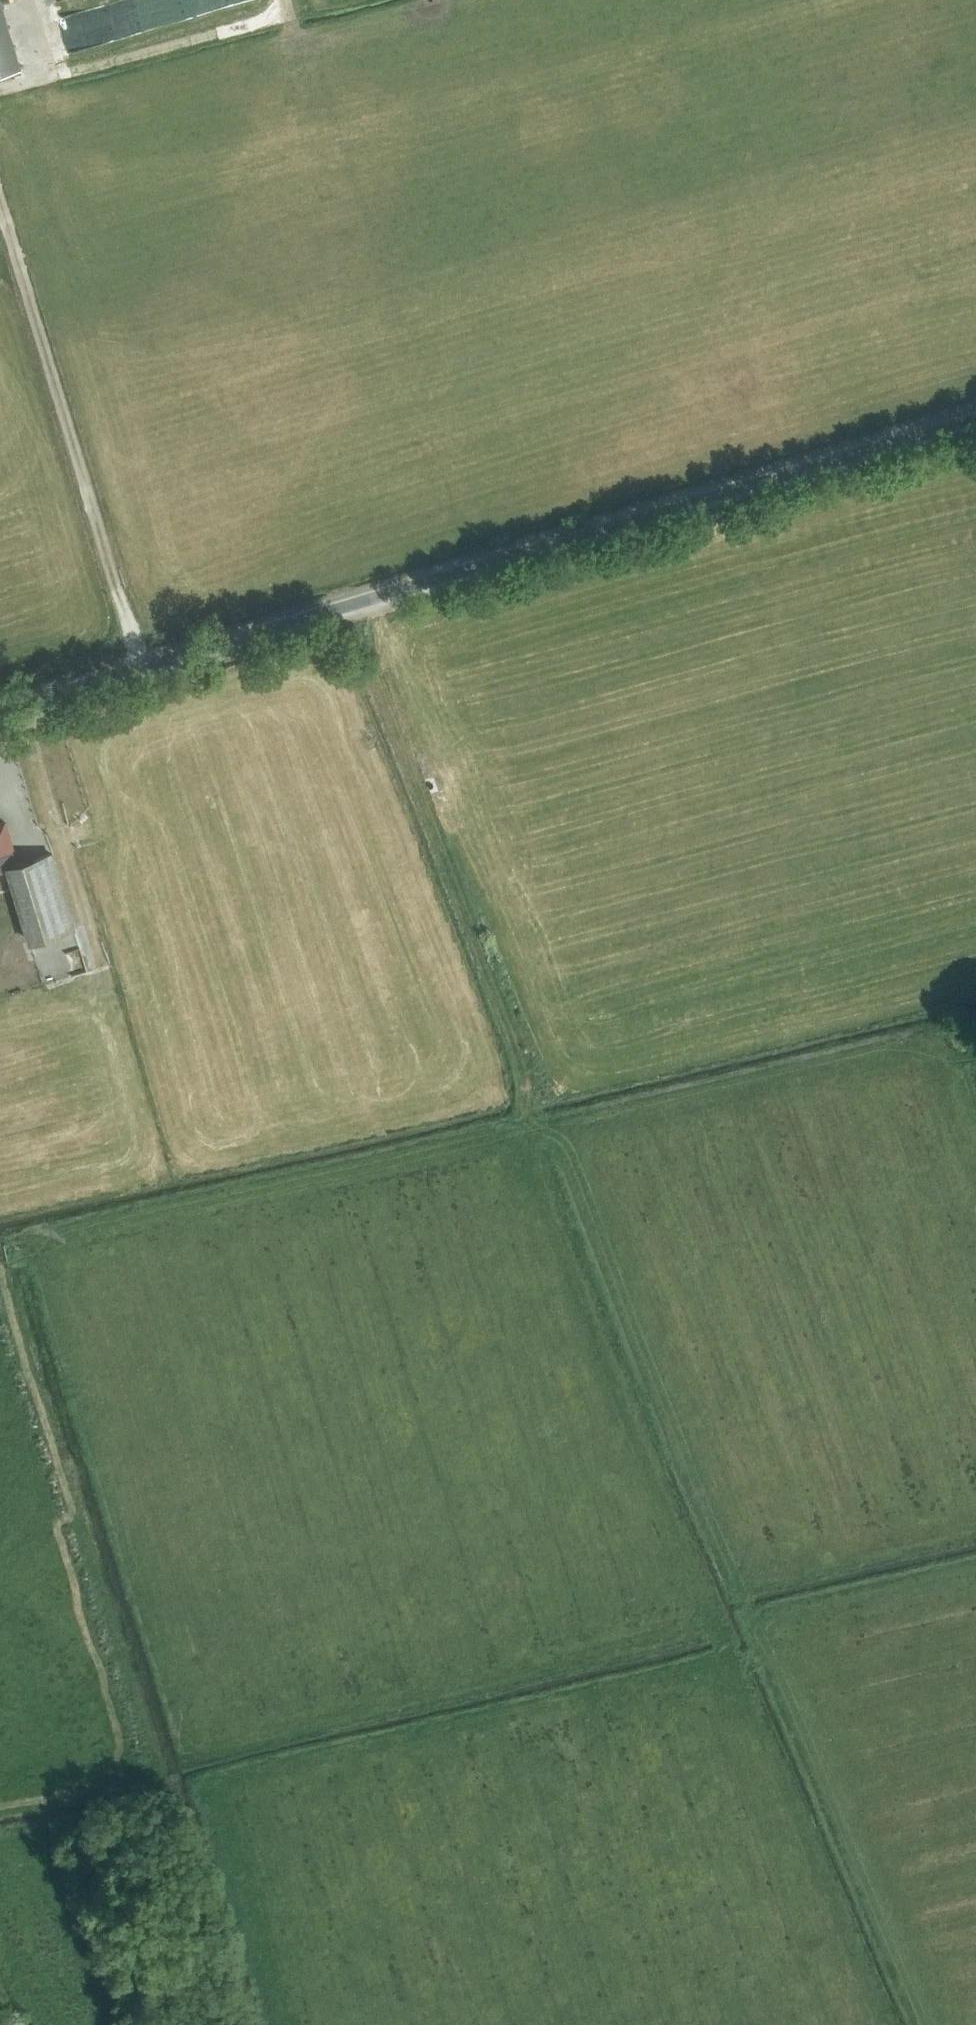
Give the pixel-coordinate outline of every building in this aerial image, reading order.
[(18,0),(0,0),(0,73),(34,65),(18,0)] [(12,868),(33,939),(76,926),(54,851),(20,861),(7,819),(0,822),(0,871),(12,868)]
